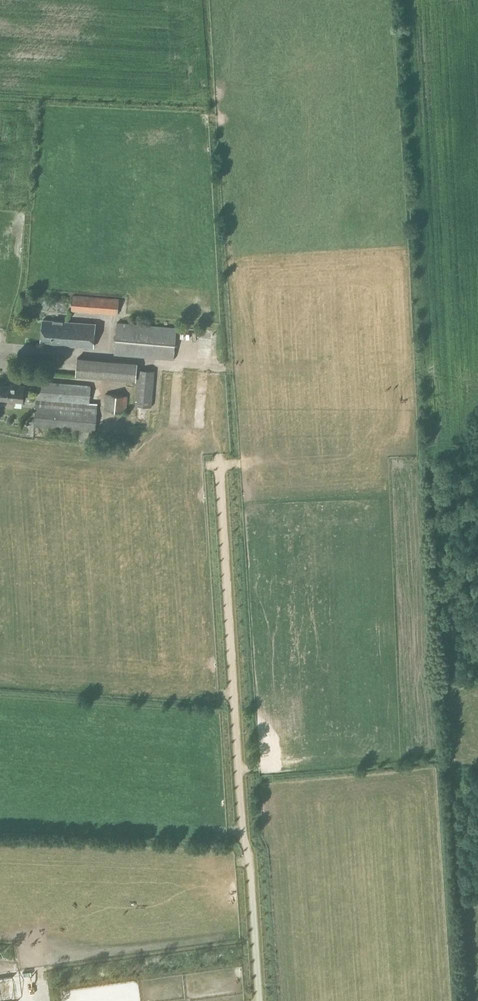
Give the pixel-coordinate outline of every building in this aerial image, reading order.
[(121,303),(86,302),(86,307),(73,306),(73,315),(120,318),(121,303)] [(95,323),(43,319),(41,342),(93,347),(95,323)] [(137,362),(77,357),(75,375),(136,380),(137,362)] [(155,370),(138,369),(135,405),(152,407),(155,370)] [(98,403),(97,403),(91,402),(90,390),(90,384),(38,380),(34,425),(95,430),(98,403)] [(16,400),(23,401),(24,385),(16,385),(15,387),(2,386),(1,392),(0,392),(0,401),(6,402),(5,404),(7,406),(9,407),(12,407),(14,407),(16,405),(16,400)] [(126,411),(128,395),(105,393),(104,409),(126,411)] [(0,977),(0,1000),(16,1000),(12,975),(0,977)]
